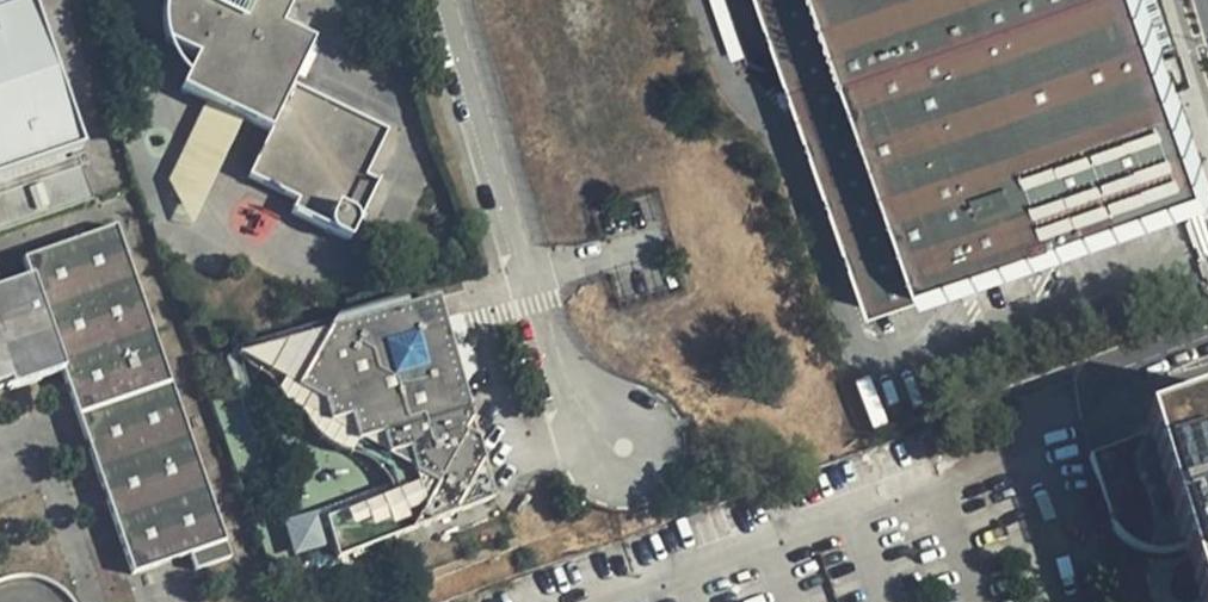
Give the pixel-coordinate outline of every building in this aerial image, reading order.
[(8,0),(0,0),(0,227),(78,196),(66,166),(52,171),(44,153),(66,144),(8,0)] [(163,39),(192,58),(195,76),(182,77),(183,96),(206,98),(166,178),(185,220),(234,117),(268,139),(245,185),(346,250),(374,191),(361,183),(383,143),(332,114),(311,105),(297,87),(312,66),(319,53),(318,46),(303,42),(289,33),(286,20),(299,8),(298,0),(162,0),(163,39)] [(872,319),(1204,193),(1130,0),(749,0),(872,319)] [(59,381),(128,578),(187,559),(193,576),(228,562),(112,232),(18,264),(27,289),(0,298),(0,402),(59,381)] [(313,368),(301,388),(407,455),(428,495),(355,526),(372,570),(531,503),(464,325),(422,326),(313,368)] [(1154,448),(1207,431),(1207,424),(1152,442),(1154,448)] [(1154,448),(1093,467),(1113,534),(1117,541),(1120,546),(1125,550),(1131,554),(1140,555),(1148,555),(1156,553),(1172,547),(1189,601),(1207,601),(1207,431),(1154,448)] [(351,530),(320,530),(322,558),(352,556),(351,530)]
